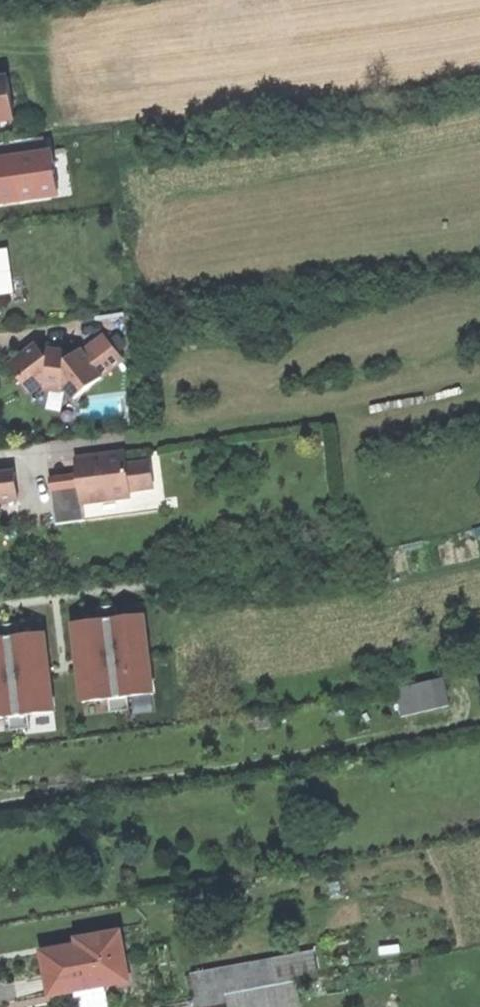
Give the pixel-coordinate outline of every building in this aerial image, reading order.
[(14,120),(8,79),(0,80),(0,123),(14,120)] [(0,144),(0,160),(45,154),(43,138),(0,144)] [(0,160),(0,206),(59,198),(53,153),(45,154),(0,160)] [(41,384),(45,389),(61,391),(65,388),(74,399),(123,359),(104,335),(83,353),(81,350),(69,360),(67,356),(58,355),(51,354),(46,356),(35,344),(9,366),(31,393),(41,384)] [(130,497),(129,488),(125,462),(124,455),(124,452),(99,455),(75,458),(77,476),(78,487),(80,503),(130,497)] [(125,462),(129,488),(154,485),(151,459),(125,462)] [(18,497),(15,473),(0,474),(0,499),(18,497)] [(49,480),(50,490),(78,487),(77,476),(49,480)] [(80,503),(78,487),(50,490),(55,524),(83,521),(80,503)] [(98,609),(99,621),(119,619),(117,606),(98,609)] [(78,666),(83,703),(109,699),(129,697),(153,694),(144,616),(119,619),(99,621),(73,625),(78,666)] [(19,638),(18,625),(0,627),(0,640),(19,638)] [(9,718),(29,716),(54,714),(49,671),(45,635),(19,638),(0,640),(0,719),(9,718)] [(401,717),(448,705),(442,679),(394,691),(401,717)] [(130,710),(129,697),(109,699),(110,712),(130,710)] [(31,729),(29,716),(9,718),(11,731),(31,729)] [(110,986),(128,983),(119,935),(76,942),(77,948),(60,951),(43,954),(50,996),(79,991),(110,986)] [(191,977),(196,1000),(315,978),(311,955),(191,977)] [(111,993),(110,986),(79,991),(80,998),(111,993)] [(224,1002),(225,1006),(285,1006),(290,1006),(287,991),(224,1002)]
